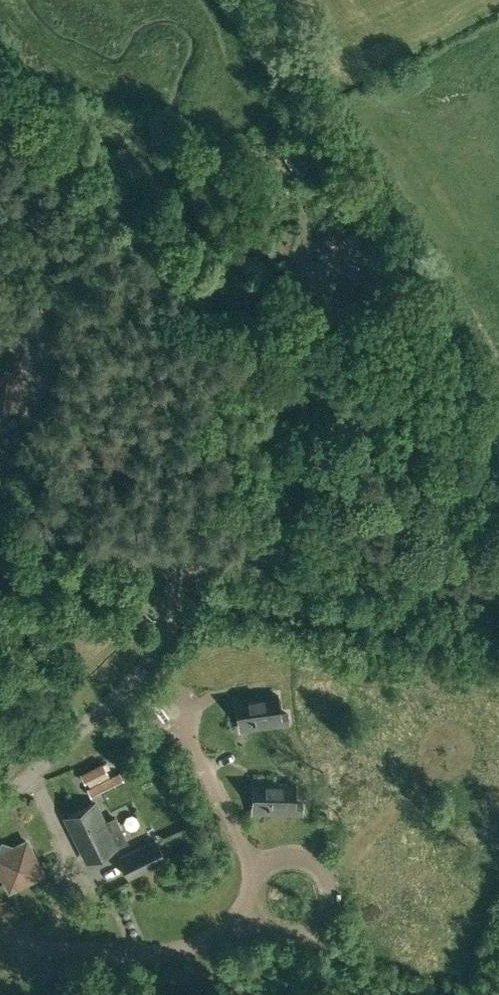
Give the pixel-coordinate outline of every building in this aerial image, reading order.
[(279,250),(294,254),(299,233),(284,229),(279,250)] [(355,253),(359,258),(367,252),(371,249),(362,236),(349,246),(350,247),(348,249),(349,251),(352,255),(354,253),(355,253)] [(301,260),(296,292),(316,295),(318,282),(323,282),(326,264),(301,260)] [(261,696),(236,700),(239,721),(251,719),(251,723),(255,722),(256,727),(281,723),(288,722),(287,713),(280,714),(277,694),(267,695),(267,696),(261,697),(261,696)] [(79,771),(85,782),(107,770),(101,760),(79,771)] [(119,770),(87,786),(91,795),(123,779),(119,770)] [(279,783),(253,782),(253,804),(265,804),(265,807),(268,807),(268,811),(294,812),(301,812),(302,803),(294,803),(295,783),(285,783),(285,784),(279,784),(279,783)] [(95,803),(66,817),(87,860),(126,841),(115,818),(105,823),(95,803)] [(156,840),(118,858),(129,880),(167,861),(156,840)] [(3,843),(0,852),(0,875),(4,876),(10,889),(42,873),(26,841),(14,847),(3,843)]
